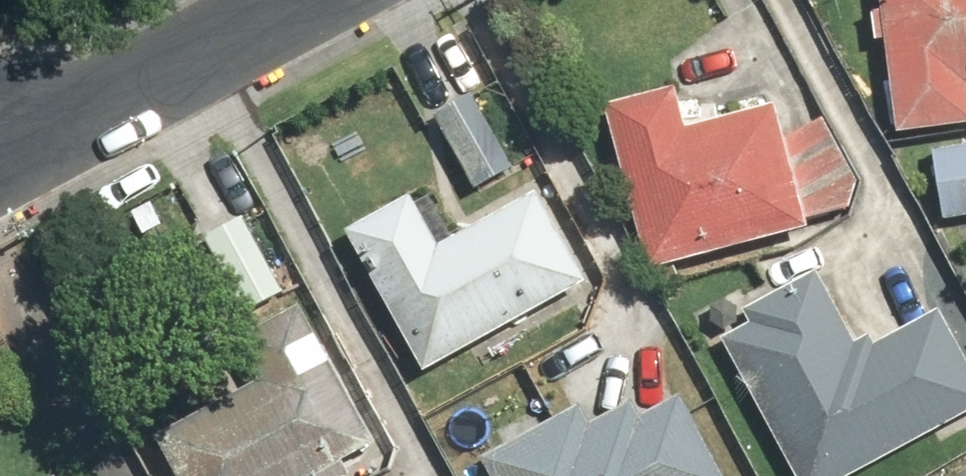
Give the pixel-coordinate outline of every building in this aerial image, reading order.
[(965,136),(965,0),(896,0),(914,143),(965,136)] [(664,278),(732,260),(820,237),(816,220),(869,202),(843,127),(795,144),(785,107),(698,130),(687,89),(619,107),(664,278)] [(490,93),(442,119),(480,189),(528,163),(490,93)] [(935,160),(947,227),(965,223),(965,155),(935,160)] [(361,227),(389,281),(435,371),(603,284),(557,195),(452,249),(424,194),(361,227)] [(256,217),(212,240),(253,319),(298,296),(256,217)] [(828,292),(820,276),(753,312),(762,328),(733,343),(804,475),(870,475),(914,453),(965,425),(965,340),(949,308),(862,355),(828,292)] [(260,342),(290,401),(183,456),(194,475),(317,475),(384,442),(318,313),(260,342)] [(688,397),(647,419),(643,410),(603,432),(592,412),(496,464),(502,475),(731,475),(730,475),(688,397)]
